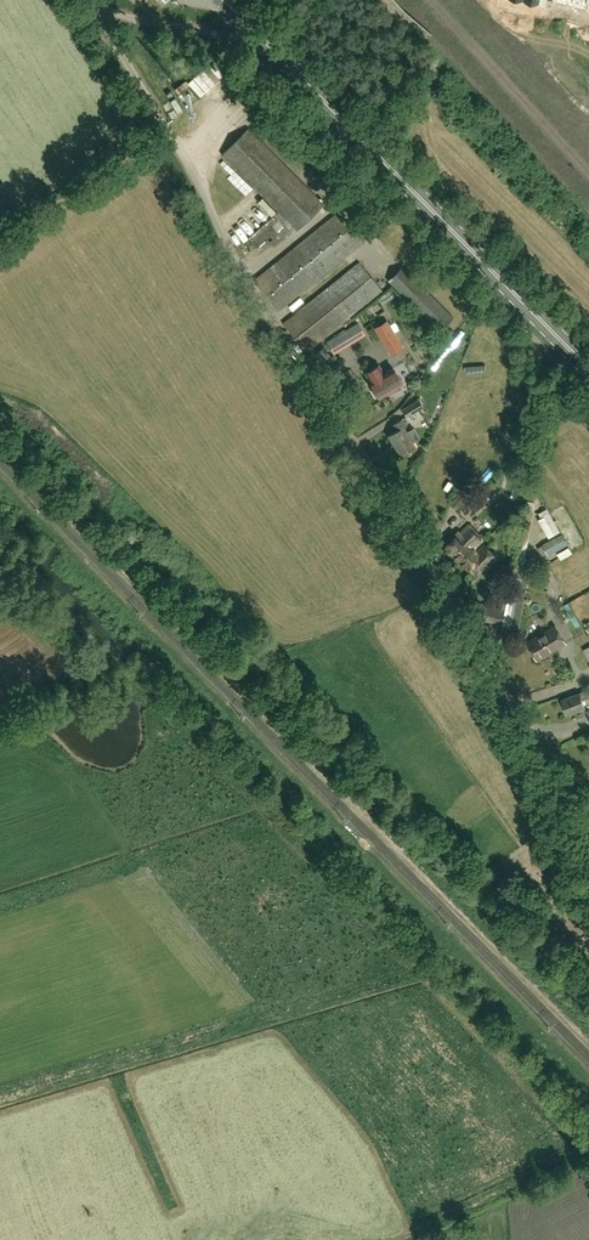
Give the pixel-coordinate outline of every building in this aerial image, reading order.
[(570,4),(571,1),(583,4),(582,8),(588,10),(588,0),(571,0),(570,4)] [(323,204),(248,128),(222,154),(298,230),(323,204)] [(279,310),(364,241),(339,211),(254,280),(279,310)] [(264,250),(282,236),(273,225),(261,234),(258,230),(251,235),(255,239),(264,250)] [(306,352),(382,290),(359,262),(283,323),(306,352)] [(439,332),(453,318),(402,266),(388,280),(439,332)] [(370,274),(377,281),(382,277),(374,270),(370,274)] [(386,321),(376,328),(392,355),(402,348),(386,321)] [(327,341),(333,352),(364,333),(358,323),(327,341)] [(324,347),(317,352),(323,360),(330,356),(324,347)] [(403,383),(393,368),(384,373),(379,364),(365,372),(370,381),(370,382),(374,389),(372,391),(374,395),(377,394),(379,397),(392,390),(395,392),(401,388),(401,385),(403,383)] [(419,399),(402,409),(407,416),(423,406),(419,399)] [(407,432),(404,427),(407,425),(403,419),(393,424),(397,430),(388,436),(401,457),(416,448),(413,442),(420,438),(414,428),(407,432)] [(465,487),(451,504),(457,510),(471,492),(465,487)] [(545,506),(534,512),(546,536),(557,530),(545,506)] [(469,524),(446,547),(461,562),(475,547),(483,539),(469,524)] [(562,533),(538,547),(544,558),(568,544),(562,533)] [(461,562),(469,570),(477,578),(497,558),(484,544),(478,550),(475,547),(461,562)] [(505,609),(486,606),(483,620),(503,624),(505,609)] [(556,625),(527,642),(537,660),(566,643),(556,625)] [(562,700),(567,714),(585,708),(583,700),(588,698),(588,692),(588,690),(562,700)]
